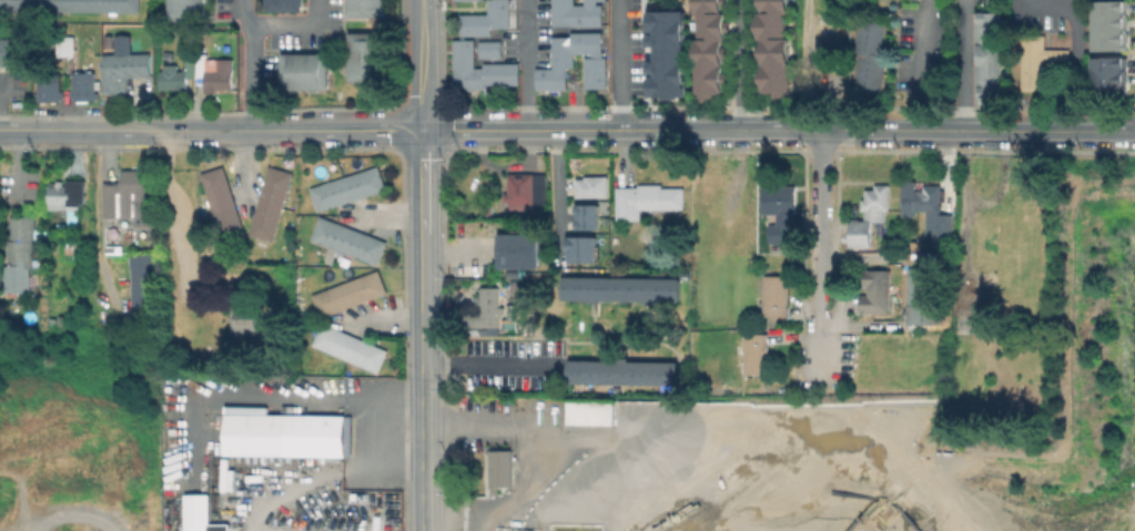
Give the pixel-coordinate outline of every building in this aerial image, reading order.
[(9,10),(0,10),(0,0),(9,0),(9,10)] [(9,10),(9,0),(52,0),(52,11),(9,10)] [(52,11),(52,0),(95,0),(94,11),(52,11)] [(94,11),(95,0),(138,0),(138,12),(94,11)] [(171,18),(171,0),(206,0),(206,19),(171,18)] [(268,11),(268,0),(303,0),(303,11),(268,11)] [(351,17),(351,0),(385,0),(385,17),(351,17)] [(490,13),(490,0),(510,0),(510,27),(493,27),(493,34),(462,35),(462,14),(490,13)] [(554,24),(554,0),(575,0),(575,3),(586,4),(586,0),(603,0),(604,25),(572,25),(572,24),(554,24)] [(697,16),(697,0),(720,0),(720,13),(726,13),(724,55),(724,93),(707,93),(707,99),(700,99),(700,16),(697,16)] [(764,86),(764,0),(790,0),(789,98),(773,98),(773,86),(764,86)] [(1096,50),(1096,0),(1132,0),(1131,50),(1096,50)] [(683,11),(647,11),(648,47),(654,47),(654,61),(647,61),(647,75),(648,75),(648,98),(685,98),(683,11)] [(830,23),(830,12),(848,13),(848,24),(830,23)] [(975,97),(998,98),(998,12),(975,12),(975,97)] [(885,22),(856,20),(850,87),(879,90),(885,22)] [(605,32),(605,88),(586,88),(586,53),(575,53),(575,67),(568,67),(568,88),(537,88),(537,68),(554,67),(554,37),(572,37),(572,32),(605,32)] [(385,35),(385,72),(377,72),(377,81),(353,81),(353,35),(385,35)] [(1067,48),(1043,48),(1043,35),(1020,35),(1020,91),(1044,91),(1044,70),(1067,70),(1067,48)] [(26,64),(0,64),(0,38),(26,38),(26,64)] [(816,50),(841,49),(841,38),(815,39),(816,50)] [(476,68),(485,68),(485,62),(521,62),(521,83),(487,83),(487,88),(456,88),(456,69),(455,69),(455,39),(476,39),(476,68)] [(501,41),(503,57),(480,57),(480,41),(501,41)] [(331,57),(330,90),(284,90),(284,65),(284,52),(331,52),(331,57)] [(196,53),(196,76),(189,76),(189,92),(178,92),(178,88),(162,88),(162,70),(184,70),(184,68),(188,68),(188,53),(196,53)] [(207,53),(207,68),(211,68),(211,70),(215,70),(215,61),(233,61),(233,89),(217,89),(217,92),(206,92),(206,78),(199,78),(199,53),(207,53)] [(152,57),(152,80),(129,79),(129,93),(104,93),(104,55),(152,57)] [(1131,84),(1131,100),(1098,100),(1098,59),(1131,59),(1131,84)] [(71,72),(93,72),(94,92),(97,92),(97,99),(92,99),(92,100),(71,101),(71,96),(68,96),(68,90),(71,90),(71,72)] [(58,73),(36,73),(36,94),(33,94),(33,100),(38,100),(39,102),(59,101),(59,96),(62,96),(62,90),(58,90),(58,73)] [(246,233),(223,241),(202,173),(225,165),(246,233)] [(294,172),(274,241),(251,234),(271,165),(294,172)] [(387,188),(320,212),(312,187),(381,165),(387,188)] [(155,169),(156,225),(135,226),(135,217),(120,217),(120,225),(107,225),(105,216),(104,216),(104,182),(123,182),(123,170),(155,169)] [(547,175),(547,208),(517,208),(517,206),(510,206),(510,175),(547,175)] [(572,178),(581,178),(581,175),(605,175),(605,196),(572,197),(572,178)] [(84,180),(83,221),(67,221),(67,215),(51,215),(51,191),(63,192),(63,180),(84,180)] [(662,185),(662,187),(685,187),(685,210),(640,210),(640,219),(618,219),(618,187),(639,186),(639,185),(662,185)] [(795,185),(795,214),(790,214),(790,225),(791,225),(792,243),(770,243),(770,224),(771,224),(771,214),(763,214),(762,190),(774,188),(773,185),(795,185)] [(890,185),(890,211),(885,211),(885,221),(871,221),(867,221),(867,210),(863,210),(863,200),(867,200),(867,190),(876,190),(876,185),(890,185)] [(947,190),(947,200),(942,200),(942,211),(916,210),(918,191),(925,191),(926,186),(943,186),(943,190),(947,190)] [(574,204),(597,204),(597,216),(575,216),(576,214),(574,214),(574,204)] [(959,225),(959,238),(936,238),(936,225),(932,225),(932,214),(959,214),(959,225)] [(388,241),(379,264),(313,238),(322,215),(388,241)] [(34,243),(34,266),(31,266),(31,292),(30,292),(30,295),(22,295),(22,292),(8,292),(7,265),(11,265),(10,241),(12,241),(12,216),(36,216),(37,243),(34,243)] [(574,229),(597,228),(597,216),(575,216),(575,218),(574,218),(574,229)] [(873,222),(873,248),(850,248),(850,222),(873,222)] [(539,237),(538,268),(501,268),(503,233),(533,233),(533,237),(539,237)] [(75,246),(73,261),(62,258),(67,234),(78,236),(75,246)] [(566,263),(566,251),(564,251),(564,236),(595,235),(595,263),(566,263)] [(156,253),(156,321),(133,321),(132,266),(132,253),(156,253)] [(388,292),(322,317),(313,294),(379,269),(388,292)] [(894,270),(893,312),(864,312),(864,295),(872,295),(872,286),(868,286),(868,269),(894,270)] [(762,275),(788,276),(787,317),(761,316),(762,275)] [(561,276),(677,278),(676,303),(560,299),(561,276)] [(506,307),(506,314),(504,314),(504,316),(501,316),(500,329),(464,328),(465,307),(482,308),(482,287),(499,288),(499,307),(506,307)] [(256,308),(256,334),(233,334),(233,305),(256,305),(256,308)] [(389,349),(379,372),(313,344),(323,321),(389,349)] [(741,334),(767,333),(769,372),(742,375),(741,334)] [(561,359),(678,361),(677,386),(561,382),(561,359)] [(566,400),(566,424),(615,425),(616,401),(566,400)] [(353,415),(352,457),(227,455),(227,413),(353,415)] [(510,449),(484,449),(484,467),(487,467),(488,487),(511,487),(510,449)] [(232,525),(232,530),(186,530),(186,497),(213,497),(213,525),(232,525)]
